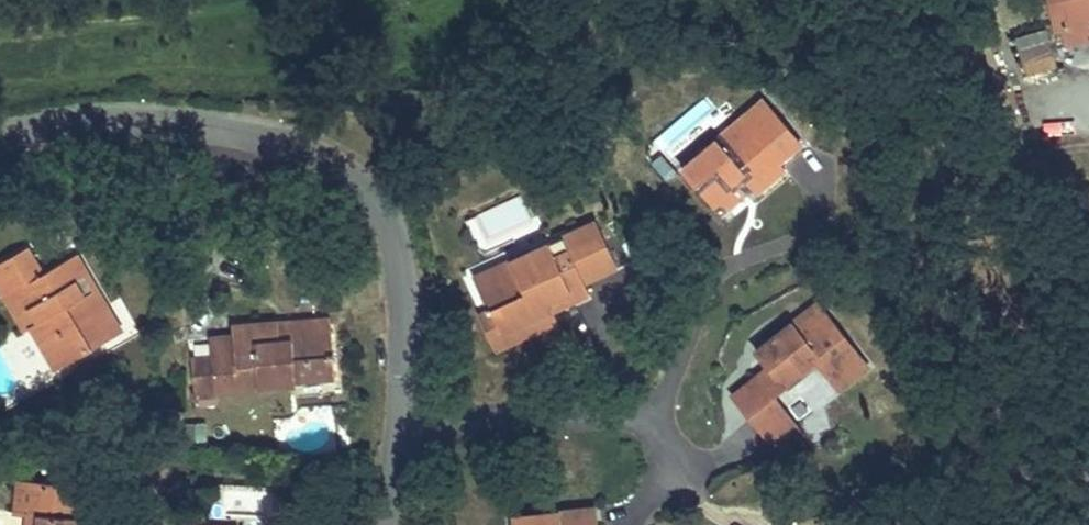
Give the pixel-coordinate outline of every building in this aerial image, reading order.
[(1062,25),(1081,20),(1085,35),(1088,34),(1088,0),(1058,0),(1062,25)] [(690,162),(721,198),(751,170),(758,178),(763,183),(790,157),(786,152),(809,131),(770,89),(690,162)] [(751,170),(721,198),(728,205),(758,178),(751,170)] [(521,195),(480,210),(492,242),(533,226),(521,195)] [(550,291),(556,300),(597,280),(593,271),(619,257),(598,212),(514,252),(519,262),(487,279),(497,299),(507,319),(541,303),(538,297),(550,291)] [(13,296),(27,287),(46,316),(39,323),(66,366),(115,334),(90,294),(103,285),(81,252),(51,271),(36,248),(0,270),(0,275),(13,296)] [(519,262),(514,252),(481,268),(487,279),(519,262)] [(129,325),(103,285),(90,294),(115,334),(129,325)] [(27,287),(13,296),(33,327),(39,323),(46,316),(27,287)] [(560,310),(556,300),(550,291),(538,297),(541,303),(507,319),(497,299),(485,305),(503,340),(560,310)] [(829,292),(803,310),(813,323),(839,306),(829,292)] [(813,323),(803,310),(764,338),(777,354),(740,381),(776,429),(802,414),(783,388),(826,357),(847,385),(879,362),(839,306),(813,323)] [(338,314),(289,318),(290,331),(339,326),(338,314)] [(290,331),(289,318),(242,322),(244,334),(226,335),(230,383),(305,379),(305,373),(341,371),(339,326),(290,331)] [(35,514),(48,515),(47,524),(99,524),(99,520),(81,518),(83,489),(38,484),(35,514)] [(594,505),(560,508),(561,522),(595,520),(594,505)] [(516,524),(595,524),(595,520),(561,522),(560,508),(515,511),(516,524)] [(35,514),(34,524),(47,524),(48,515),(35,514)] [(197,524),(219,524),(219,517),(197,517),(197,524)] [(238,518),(219,517),(219,524),(238,524),(238,518)]
